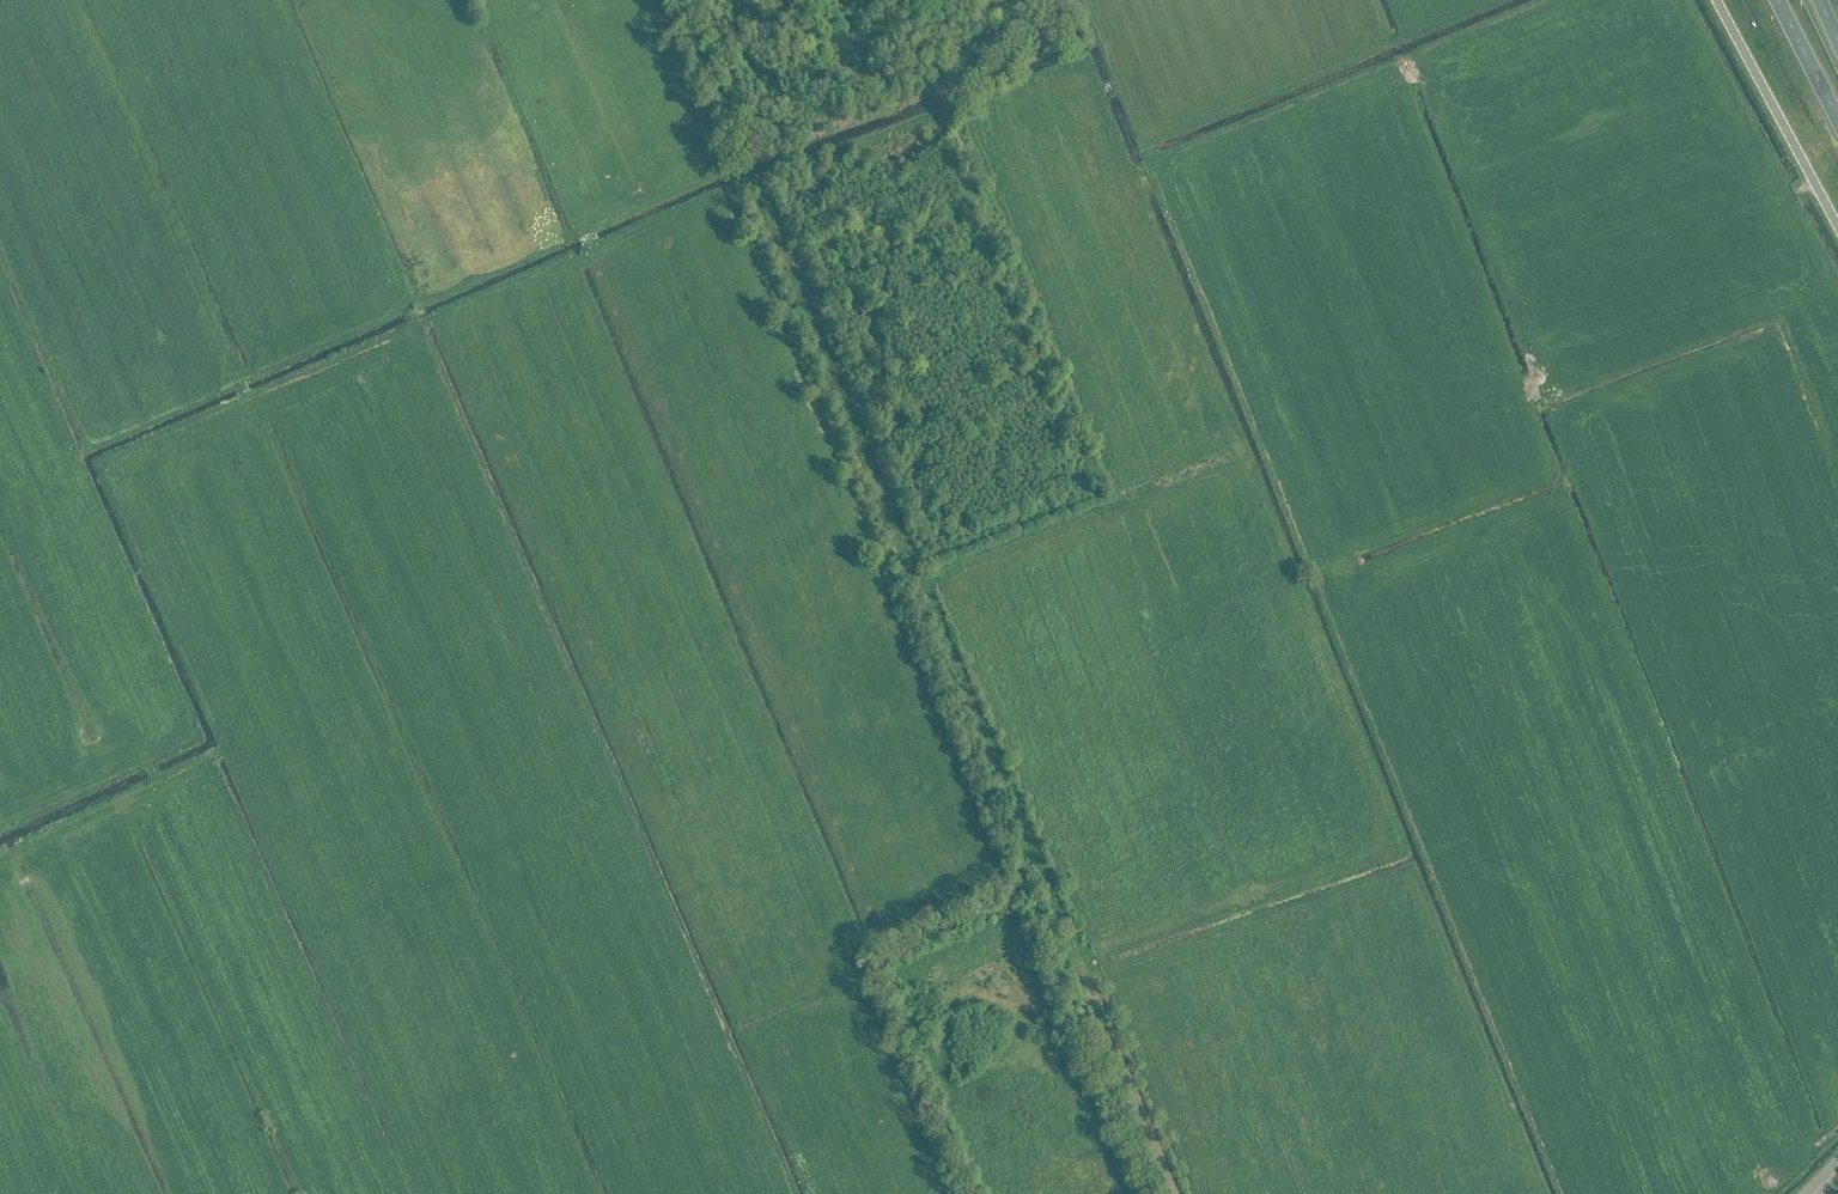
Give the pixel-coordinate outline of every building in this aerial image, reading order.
[(902,1009),(929,998),(925,988),(898,999),(902,1009)] [(911,1037),(935,1028),(932,1018),(907,1027),(911,1037)]
